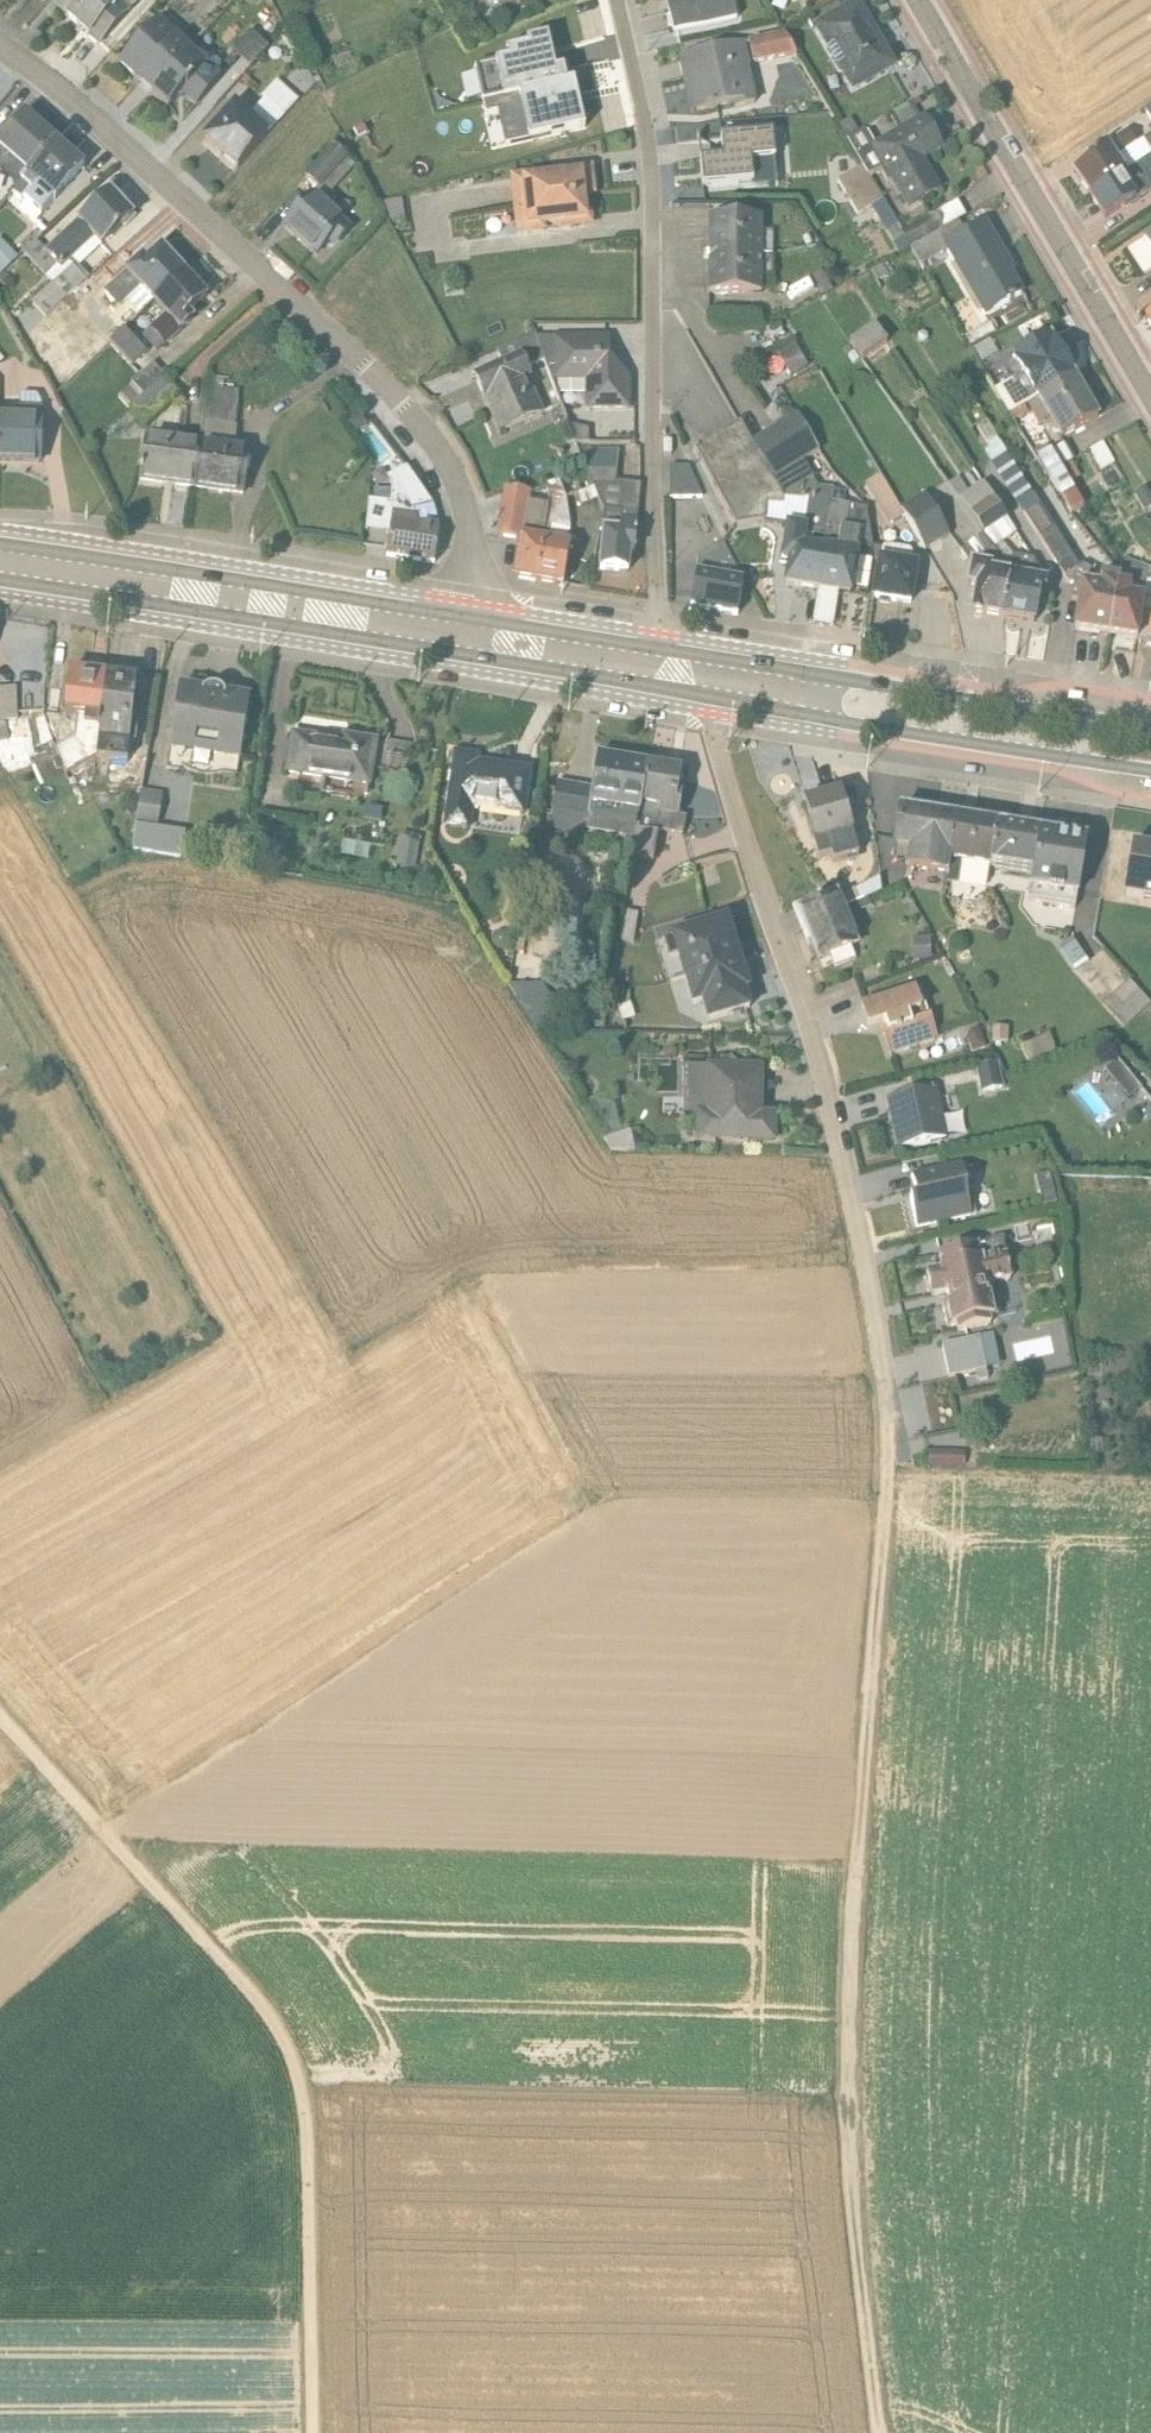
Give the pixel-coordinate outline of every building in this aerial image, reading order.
[(84,0),(39,0),(64,23),(84,0)] [(131,0),(84,0),(64,23),(98,52),(137,6),(131,0)] [(497,10),(536,1),(536,0),(495,0),(497,10)] [(672,36),(736,21),(731,0),(664,0),(672,36)] [(896,70),(856,2),(811,28),(851,97),(896,70)] [(156,25),(117,69),(150,98),(190,54),(176,43),(175,44),(156,25)] [(266,54),(266,52),(250,36),(231,56),(231,59),(215,80),(189,56),(150,98),(168,114),(175,106),(187,105),(195,112),(238,63),(248,72),(266,54)] [(747,46),(752,70),(796,60),(783,38),(747,46)] [(508,64),(474,71),(482,107),(566,88),(563,73),(554,74),(547,41),(526,45),(527,51),(506,56),(508,64)] [(743,48),(679,61),(691,118),(730,109),(731,114),(756,109),(743,48)] [(204,145),(237,174),(298,106),(275,86),(260,103),(263,105),(250,121),(236,109),(204,145)] [(505,150),(583,133),(584,132),(578,106),(577,105),(571,107),(566,88),(482,107),(485,119),(497,116),(505,150)] [(935,140),(948,132),(938,115),(925,122),(923,121),(920,123),(914,112),(920,108),(917,102),(886,120),(896,137),(873,150),(863,134),(846,145),(845,145),(868,185),(880,178),(886,188),(890,187),(907,216),(939,197),(940,196),(922,166),(943,154),(935,140)] [(55,146),(24,118),(3,143),(0,140),(0,191),(10,200),(55,146)] [(1073,175),(1089,200),(1150,157),(1150,137),(1135,147),(1128,135),(1088,160),(1090,164),(1073,175)] [(701,185),(702,190),(751,185),(749,164),(773,161),(770,138),(721,144),(723,162),(704,165),(706,184),(701,185)] [(351,158),(347,152),(342,142),(304,184),(317,197),(284,231),(313,258),(316,260),(328,246),(334,251),(350,233),(326,209),(331,203),(329,201),(354,172),(346,165),(351,158)] [(16,219),(30,232),(53,205),(55,205),(84,172),(55,146),(12,198),(25,209),(16,219)] [(1104,223),(1119,212),(1122,216),(1138,205),(1137,204),(1150,194),(1150,158),(1089,200),(1104,223)] [(890,243),(896,239),(895,238),(898,236),(861,173),(836,186),(856,220),(870,212),(889,244),(890,243)] [(508,183),(515,240),(545,237),(545,232),(555,230),(555,232),(585,229),(581,199),(592,198),(589,174),(588,174),(508,183)] [(124,234),(135,223),(109,196),(45,256),(36,247),(24,259),(51,290),(31,309),(45,323),(66,305),(88,285),(77,274),(104,250),(122,233),(124,234)] [(401,206),(383,209),(391,227),(404,225),(401,206)] [(956,226),(964,221),(956,207),(933,220),(931,219),(899,237),(908,253),(956,226)] [(708,298),(759,300),(760,283),(771,282),(772,238),(760,238),(760,223),(708,223),(708,298)] [(984,323),(1023,300),(1011,278),(1014,276),(985,225),(963,238),(956,226),(908,253),(919,273),(945,257),(952,269),(949,271),(978,320),(980,318),(984,323)] [(1140,243),(1150,259),(1150,235),(1140,243)] [(0,246),(0,279),(3,278),(17,264),(0,246)] [(104,299),(113,310),(109,314),(113,317),(126,307),(139,321),(185,278),(161,252),(145,265),(141,261),(124,278),(126,280),(104,299)] [(207,303),(185,278),(153,308),(164,322),(141,343),(155,358),(194,326),(190,321),(207,303)] [(1142,325),(1150,337),(1150,319),(1142,325)] [(123,336),(103,355),(124,374),(129,371),(131,373),(144,361),(127,341),(140,327),(137,324),(124,337),(123,336)] [(863,365),(888,350),(877,330),(851,345),(863,365)] [(988,330),(964,344),(969,353),(993,339),(988,330)] [(536,344),(534,339),(496,355),(501,368),(471,381),(481,403),(483,403),(498,438),(504,435),(505,437),(543,420),(528,386),(531,384),(521,363),(524,361),(529,372),(544,366),(536,344)] [(1072,381),(1048,339),(1009,362),(1021,381),(992,398),(1006,421),(1072,381)] [(552,343),(536,344),(544,366),(557,400),(583,399),(584,415),(629,415),(629,383),(608,363),(607,341),(552,340),(552,343)] [(996,360),(987,346),(972,356),(980,370),(996,360)] [(121,421),(163,384),(144,361),(131,373),(138,381),(130,388),(131,390),(117,403),(124,412),(119,417),(121,421)] [(1072,381),(1008,420),(1012,428),(1029,418),(1037,432),(1048,426),(1059,446),(1096,423),(1072,381)] [(227,385),(209,383),(208,394),(205,394),(200,428),(233,434),(239,397),(226,395),(227,385)] [(178,402),(178,401),(163,384),(121,421),(112,430),(120,439),(136,425),(143,433),(178,402)] [(41,471),(41,412),(36,401),(20,401),(20,414),(19,414),(18,424),(0,423),(0,470),(41,471)] [(795,422),(749,449),(783,506),(848,513),(843,512),(845,497),(817,494),(801,469),(818,458),(795,422)] [(197,450),(191,496),(242,503),(249,457),(234,455),(236,435),(233,434),(200,428),(197,450)] [(1032,505),(985,428),(976,434),(988,455),(983,458),(1018,513),(1032,505)] [(782,592),(813,597),(827,511),(783,506),(749,449),(739,431),(725,438),(694,455),(734,531),(762,528),(763,530),(778,532),(784,532),(779,568),(785,569),(782,592)] [(137,488),(191,496),(197,450),(143,443),(137,488)] [(1112,470),(1101,449),(1088,456),(1100,477),(1112,470)] [(1061,450),(1035,465),(1044,480),(1070,465),(1061,450)] [(633,555),(640,489),(615,486),(618,456),(585,455),(585,475),(597,504),(601,515),(598,564),(599,565),(599,574),(626,577),(628,555),(633,555)] [(1079,485),(1069,467),(1044,480),(1068,521),(1082,513),(1069,491),(1079,485)] [(669,503),(701,503),(687,472),(669,472),(669,503)] [(386,561),(433,568),(438,535),(432,511),(411,481),(405,473),(386,483),(391,491),(389,508),(367,507),(365,537),(387,539),(386,561)] [(580,510),(597,504),(585,475),(545,492),(548,510),(537,586),(561,591),(568,548),(569,534),(565,504),(577,500),(580,510)] [(877,483),(864,491),(887,530),(901,524),(877,483)] [(947,492),(1009,581),(1003,626),(1034,632),(1037,614),(1037,606),(1043,606),(1046,587),(1031,566),(1012,564),(1000,550),(1015,539),(982,490),(967,500),(956,485),(947,492)] [(529,499),(505,494),(497,540),(519,545),(513,580),(515,582),(537,586),(548,510),(528,506),(529,499)] [(1143,519),(1150,513),(1150,506),(1143,494),(1132,501),(1143,519)] [(923,501),(897,516),(922,559),(948,543),(923,501)] [(1075,575),(1036,510),(1022,519),(1066,590),(1072,591),(1069,606),(1075,608),(1071,637),(1106,642),(1117,586),(1099,581),(1083,570),(1075,575)] [(835,600),(850,602),(852,594),(864,596),(871,555),(865,521),(866,516),(827,511),(813,597),(815,597),(811,627),(830,630),(835,600)] [(968,620),(1003,626),(1009,581),(982,542),(960,558),(968,568),(964,593),(973,595),(968,620)] [(1073,542),(1060,550),(1075,575),(1088,568),(1073,542)] [(741,586),(721,547),(711,552),(698,562),(689,611),(736,620),(741,586)] [(1116,557),(1095,549),(1092,558),(1101,561),(1099,565),(1111,570),(1116,557)] [(884,552),(879,556),(879,563),(875,563),(869,605),(910,612),(918,569),(910,568),(911,559),(907,556),(884,552)] [(1122,566),(1117,581),(1143,592),(1144,589),(1149,577),(1122,566)] [(1143,603),(1143,592),(1130,587),(1129,587),(1128,592),(1117,590),(1106,642),(1135,647),(1143,603)] [(1135,647),(1150,649),(1150,589),(1144,589),(1143,592),(1143,603),(1135,647)] [(95,763),(102,682),(69,678),(66,701),(62,702),(60,719),(74,722),(71,747),(57,756),(68,786),(86,778),(82,770),(95,763)] [(121,790),(141,793),(142,783),(145,768),(133,766),(137,727),(131,726),(135,686),(102,682),(95,763),(109,765),(107,785),(121,787),(121,790)] [(237,780),(249,703),(178,691),(167,754),(169,755),(165,774),(178,776),(178,774),(197,779),(237,780)] [(8,744),(5,729),(3,726),(16,725),(15,696),(0,697),(0,745),(8,744)] [(369,794),(377,746),(341,741),(340,741),(340,745),(289,738),(283,781),(369,794)] [(523,825),(531,773),(479,767),(479,760),(452,756),(441,836),(468,840),(471,818),(523,825)] [(676,798),(680,772),(647,766),(645,776),(633,845),(630,865),(631,866),(652,869),(657,837),(681,841),(682,841),(685,823),(677,821),(681,799),(676,798)] [(551,819),(548,837),(575,841),(576,835),(633,845),(645,776),(603,769),(599,794),(555,786),(549,819),(551,819)] [(162,802),(140,799),(131,858),(180,866),(184,843),(156,838),(162,802)] [(838,799),(805,809),(811,829),(806,830),(817,864),(830,861),(832,869),(844,865),(845,870),(856,867),(838,799)] [(955,822),(898,813),(891,853),(906,857),(904,875),(945,882),(955,822)] [(955,822),(944,890),(955,892),(955,890),(984,894),(994,833),(995,829),(955,822)] [(1037,836),(995,829),(988,873),(1030,880),(1037,836)] [(1037,836),(1026,907),(1073,915),(1087,844),(1037,836)] [(420,845),(400,841),(394,875),(414,879),(420,845)] [(1130,852),(1121,905),(1150,910),(1150,855),(1132,852),(1130,852)] [(879,898),(878,885),(862,893),(836,905),(841,915),(866,906),(879,898)] [(795,916),(816,971),(829,965),(833,976),(853,967),(849,957),(856,952),(846,926),(870,915),(866,906),(841,915),(833,900),(795,916)] [(637,921),(623,919),(618,948),(632,950),(637,921)] [(669,945),(663,947),(668,966),(675,964),(681,986),(740,969),(726,924),(668,942),(669,945)] [(928,946),(911,947),(912,969),(929,968),(928,946)] [(1086,971),(1070,947),(1057,957),(1073,980),(1086,971)] [(740,969),(681,986),(690,1015),(700,1013),(705,1032),(750,1018),(744,1000),(748,998),(740,969)] [(1100,1016),(1121,1038),(1148,1014),(1128,991),(1100,1016)] [(506,995),(533,1040),(562,1031),(541,995),(506,995)] [(858,1015),(865,1038),(877,1034),(887,1066),(936,1050),(921,1009),(917,1010),(913,997),(858,1015)] [(994,1053),(994,1058),(999,1058),(999,1053),(1006,1053),(1006,1038),(990,1037),(990,1053),(994,1053)] [(969,1063),(982,1058),(976,1039),(968,1041),(964,1049),(969,1063)] [(1047,1046),(1018,1058),(1026,1075),(1054,1063),(1047,1046)] [(1000,1099),(994,1073),(974,1078),(980,1104),(1000,1099)] [(694,1151),(771,1152),(772,1127),(758,1126),(759,1079),(682,1077),(682,1126),(694,1127),(694,1151)] [(886,1111),(897,1162),(944,1152),(933,1101),(886,1111)] [(915,1242),(916,1242),(969,1230),(968,1227),(973,1226),(969,1205),(964,1206),(959,1177),(908,1188),(914,1211),(909,1212),(915,1242)] [(1054,1215),(1047,1186),(1033,1190),(1039,1218),(1054,1215)] [(1000,1254),(937,1268),(939,1281),(938,1283),(925,1286),(929,1309),(940,1306),(948,1341),(954,1340),(955,1344),(988,1337),(987,1333),(993,1331),(988,1308),(985,1308),(983,1297),(1008,1292),(1000,1254)] [(944,1353),(948,1387),(1000,1381),(996,1347),(944,1353)] [(929,1478),(964,1479),(965,1463),(930,1462),(929,1478)]
